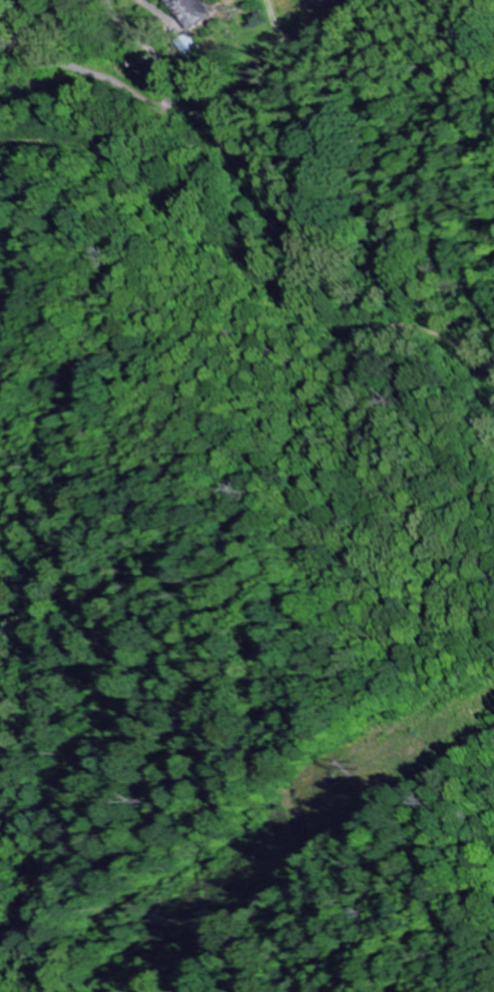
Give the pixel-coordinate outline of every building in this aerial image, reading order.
[(193,31),(220,15),(211,0),(174,0),(193,31)]
